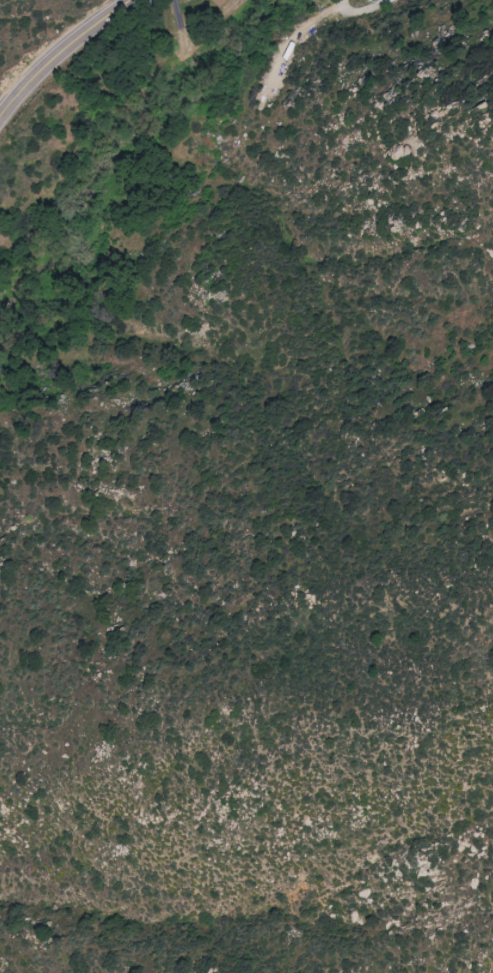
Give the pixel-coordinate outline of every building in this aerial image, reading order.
[(234,0),(213,0),(221,10),(234,0)]
